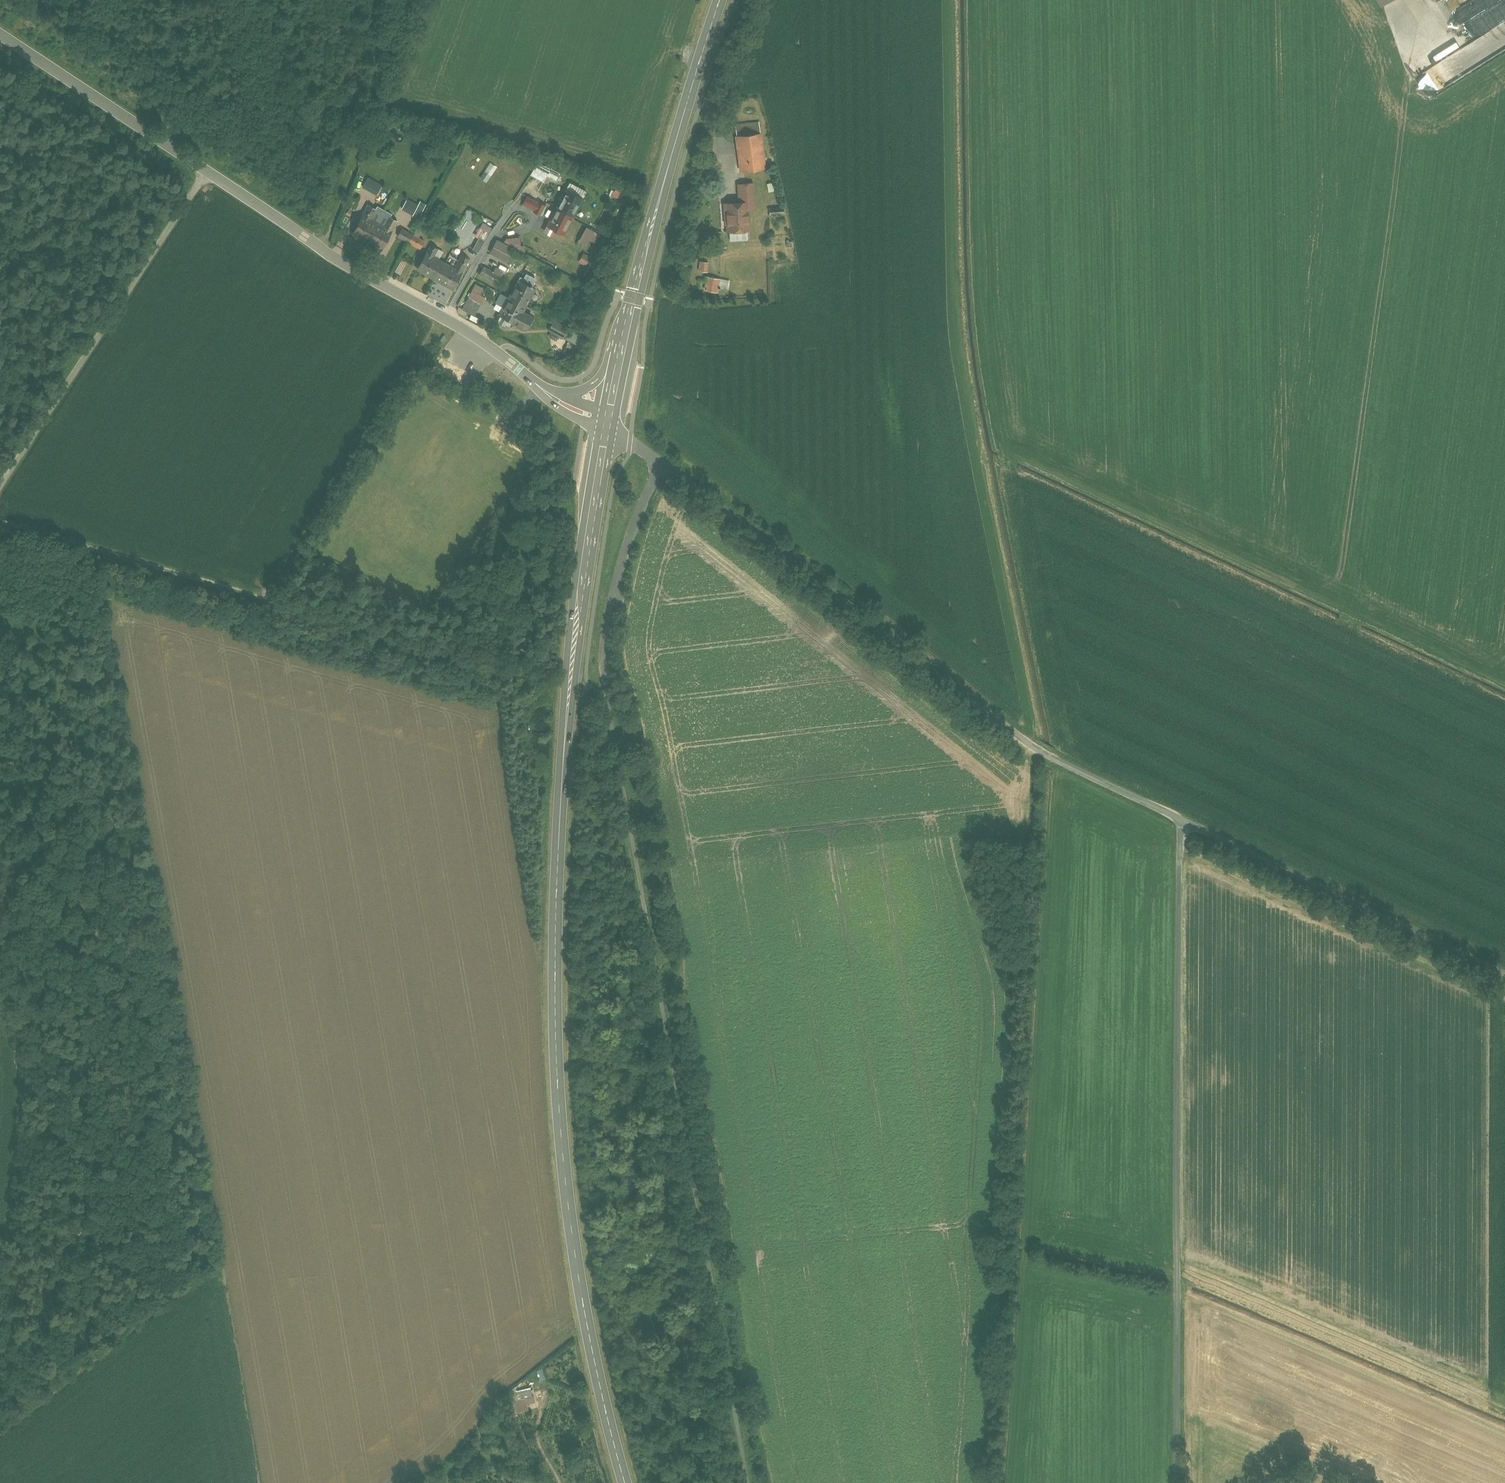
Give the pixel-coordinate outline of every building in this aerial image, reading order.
[(1461,23),(1501,0),(1448,0),(1461,23)] [(1440,81),(1444,87),(1481,64),(1477,57),(1462,66),(1455,56),(1434,70),(1437,74),(1431,79),(1434,85),(1440,81)] [(738,130),(736,130),(740,166),(769,163),(764,127),(762,127),(761,115),(737,118),(738,130)] [(488,162),(478,177),(485,181),(495,166),(488,162)] [(543,176),(553,180),(556,173),(533,162),(528,174),(541,180),(543,176)] [(362,180),(376,188),(382,176),(368,169),(362,180)] [(740,195),(725,196),(727,226),(730,226),(731,235),(751,234),(750,224),(753,224),(751,204),(758,204),(756,176),(738,178),(740,195)] [(776,176),(768,177),(769,187),(777,186),(776,176)] [(570,182),(544,230),(561,239),(587,191),(570,182)] [(527,195),(522,204),(535,211),(534,212),(540,216),(546,205),(544,204),(548,196),(534,188),(530,196),(527,195)] [(406,190),(400,202),(411,208),(418,197),(406,190)] [(786,199),(770,200),(771,210),(787,209),(786,199)] [(368,201),(351,231),(382,248),(398,218),(388,213),(383,222),(373,217),(378,207),(368,201)] [(395,230),(419,242),(424,232),(418,229),(422,222),(416,219),(412,226),(400,220),(395,230)] [(470,248),(477,251),(490,226),(480,221),(473,235),(476,236),(470,248)] [(584,245),(588,237),(596,241),(599,234),(582,225),(575,241),(584,245)] [(417,268),(453,288),(471,256),(462,251),(454,265),(440,257),(444,249),(431,242),(417,268)] [(407,255),(401,252),(394,264),(400,267),(407,255)] [(577,260),(584,264),(589,257),(582,252),(577,260)] [(709,267),(710,256),(701,255),(700,266),(709,267)] [(483,259),(478,268),(497,278),(504,264),(495,260),(493,264),(483,259)] [(719,287),(721,272),(706,270),(703,284),(719,287)] [(503,306),(497,319),(511,326),(513,323),(526,330),(534,315),(525,310),(536,288),(531,285),(536,277),(526,272),(523,277),(519,275),(508,297),(500,292),(495,302),(503,306)] [(475,276),(461,302),(473,309),(484,289),(480,288),(484,281),(475,276)] [(555,310),(554,309),(547,323),(564,332),(571,318),(564,315),(569,305),(560,301),(555,310)] [(525,1370),(518,1376),(521,1379),(528,1374),(525,1370)] [(532,1389),(512,1395),(515,1407),(535,1401),(532,1389)]
